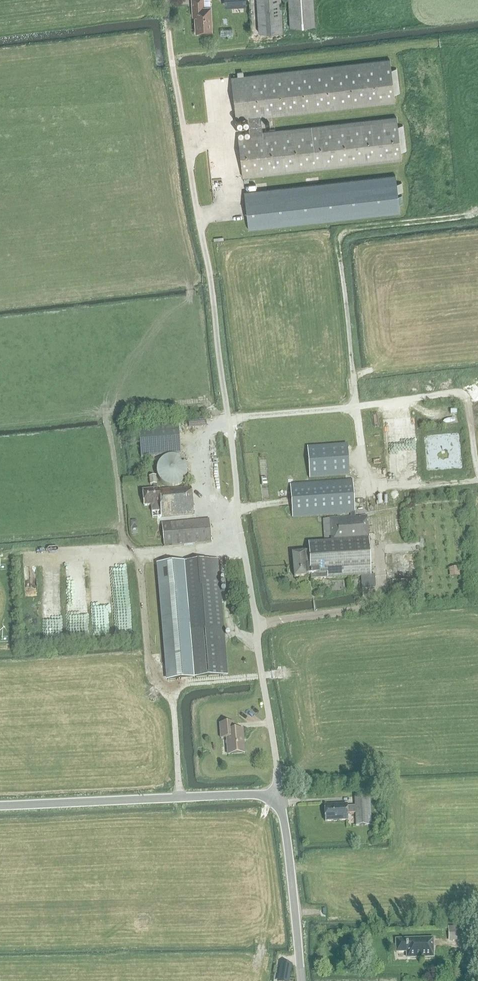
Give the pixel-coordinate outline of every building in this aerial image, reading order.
[(203,0),(191,0),(192,8),(194,8),(195,33),(211,32),(210,6),(203,7),(203,0)] [(280,0),(256,0),(258,33),(282,32),(280,0)] [(289,27),(314,26),(313,0),(288,0),(289,27)] [(390,69),(389,60),(231,78),(236,120),(247,119),(249,134),(237,135),(242,177),(401,160),(400,151),(406,151),(403,125),(397,126),(396,118),(262,133),(260,117),(394,102),(393,94),(400,93),(397,68),(390,69)] [(396,183),(395,175),(371,177),(244,192),(248,229),(399,212),(399,204),(403,204),(402,195),(398,196),(397,193),(403,192),(402,183),(396,183)] [(180,454),(177,423),(137,427),(140,458),(180,454)] [(349,475),(347,445),(307,448),(309,478),(349,475)] [(157,489),(155,476),(148,476),(149,485),(152,484),(153,489),(142,490),(143,505),(150,505),(150,512),(159,511),(160,517),(193,514),(191,487),(159,491),(159,489),(157,489)] [(354,517),(352,481),(309,484),(290,485),(292,517),(351,513),(351,517),(324,519),(325,548),(308,549),(308,553),(305,553),(292,554),(293,577),(307,576),(310,575),(310,580),(326,579),(360,576),(361,589),(374,588),(374,586),(373,565),(369,566),(366,516),(354,517)] [(211,542),(209,519),(169,522),(162,523),(164,546),(171,545),(211,542)] [(156,564),(166,680),(227,675),(217,559),(156,564)] [(450,577),(460,576),(459,567),(449,568),(450,577)] [(233,730),(232,723),(219,724),(220,738),(226,738),(228,755),(244,754),(241,729),(233,730)] [(367,825),(366,795),(354,796),(354,806),(346,806),(346,804),(324,806),(324,821),(347,820),(347,813),(355,813),(355,826),(367,825)] [(461,928),(447,928),(448,942),(461,941),(461,928)] [(407,957),(432,957),(432,939),(396,940),(396,952),(406,951),(407,957)] [(285,978),(291,979),(293,966),(287,965),(283,964),(282,973),(281,977),(283,977),(285,978)]
